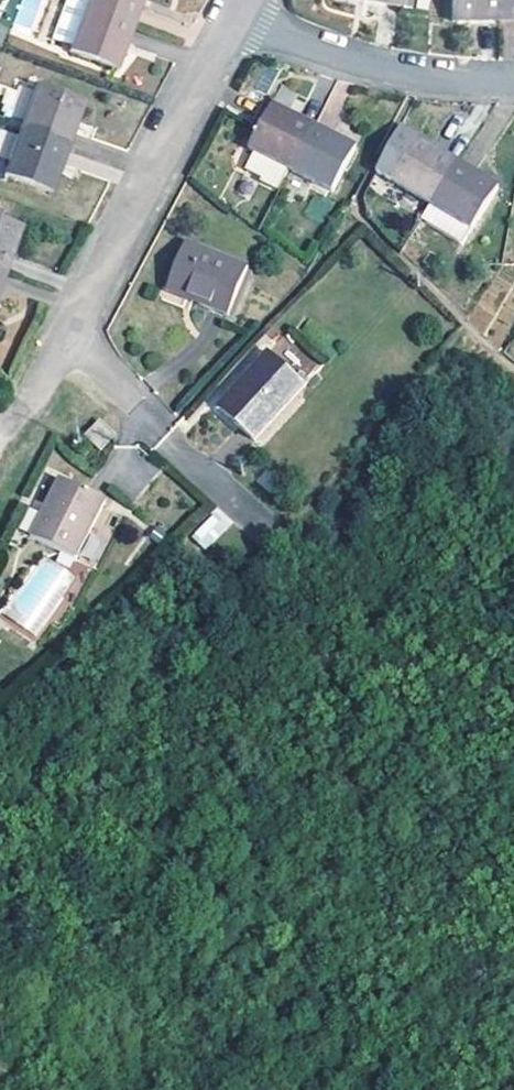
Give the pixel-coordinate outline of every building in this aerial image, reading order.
[(13,23),(37,30),(46,0),(20,0),(13,23)] [(89,6),(136,22),(144,0),(91,0),(89,6)] [(333,1),(401,10),(402,0),(334,0),(333,1)] [(501,0),(450,0),(450,24),(501,24),(501,0)] [(501,24),(513,24),(513,0),(501,0),(501,24)] [(120,67),(136,22),(89,6),(73,51),(120,67)] [(25,118),(30,85),(16,82),(10,116),(25,118)] [(22,131),(69,148),(83,103),(37,87),(22,131)] [(299,97),(283,88),(275,103),(291,111),(299,97)] [(290,174),(314,129),(274,107),(248,152),(273,166),(270,173),(287,182),(290,174)] [(356,152),(314,129),(290,174),(332,197),(356,152)] [(55,190),(69,148),(22,131),(7,174),(55,190)] [(431,209),(459,166),(417,140),(391,183),(431,209)] [(497,190),(459,166),(431,209),(471,235),(497,190)] [(5,269),(19,227),(0,221),(0,268),(5,269)] [(245,271),(184,246),(164,294),(227,320),(245,271)] [(241,429),(290,373),(269,354),(220,409),(241,429)] [(290,373),(241,429),(255,442),(306,388),(290,373)] [(111,439),(99,426),(85,440),(98,453),(111,439)] [(38,518),(28,537),(73,560),(103,500),(58,478),(38,518)] [(190,535),(205,550),(233,523),(218,507),(190,535)] [(7,623),(47,635),(68,567),(28,555),(7,623)]
